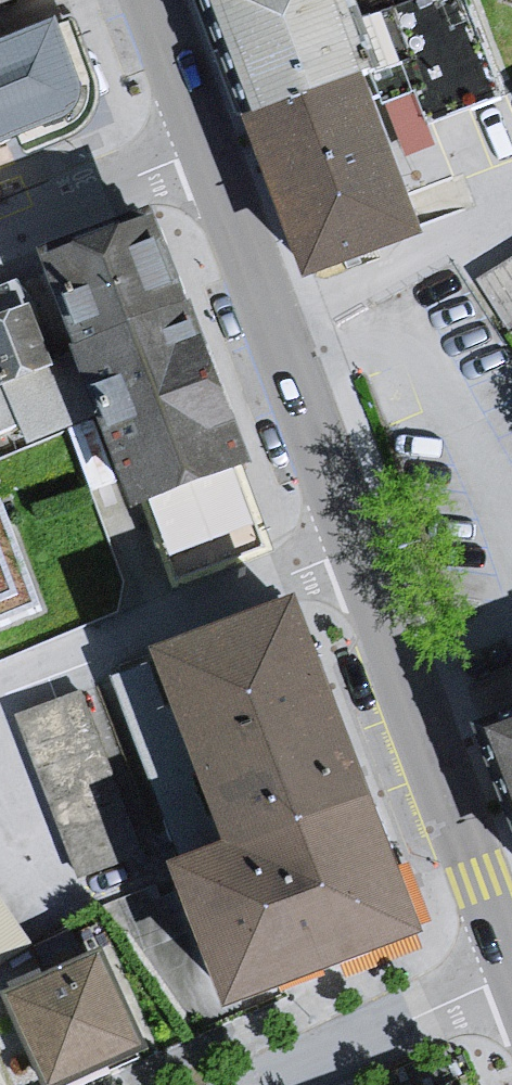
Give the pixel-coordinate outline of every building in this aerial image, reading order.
[(340,0),(213,0),(253,112),(365,72),(340,0)] [(71,7),(55,14),(79,81),(79,95),(67,111),(17,132),(24,151),(72,131),(83,123),(92,112),(97,95),(97,78),(71,7)] [(0,36),(0,138),(17,132),(67,111),(79,95),(79,81),(55,14),(0,36)] [(253,112),(310,270),(422,230),(365,72),(253,112)] [(154,227),(51,265),(81,348),(107,415),(137,494),(241,456),(154,227)] [(511,308),(511,246),(480,260),(503,312),(511,308)] [(0,314),(0,378),(49,360),(28,303),(0,314)] [(20,426),(28,447),(66,431),(107,415),(81,348),(49,360),(0,378),(0,435),(20,426)] [(270,542),(241,456),(137,494),(170,578),(270,542)] [(43,609),(0,497),(0,627),(43,609)] [(417,925),(300,616),(159,667),(229,838),(171,860),(221,998),(417,925)] [(84,693),(18,718),(80,882),(146,858),(84,693)] [(481,726),(511,815),(511,715),(481,726)] [(33,944),(0,896),(0,966),(33,944)] [(0,992),(0,994),(40,1084),(49,1084),(141,1045),(99,949),(0,992)]
